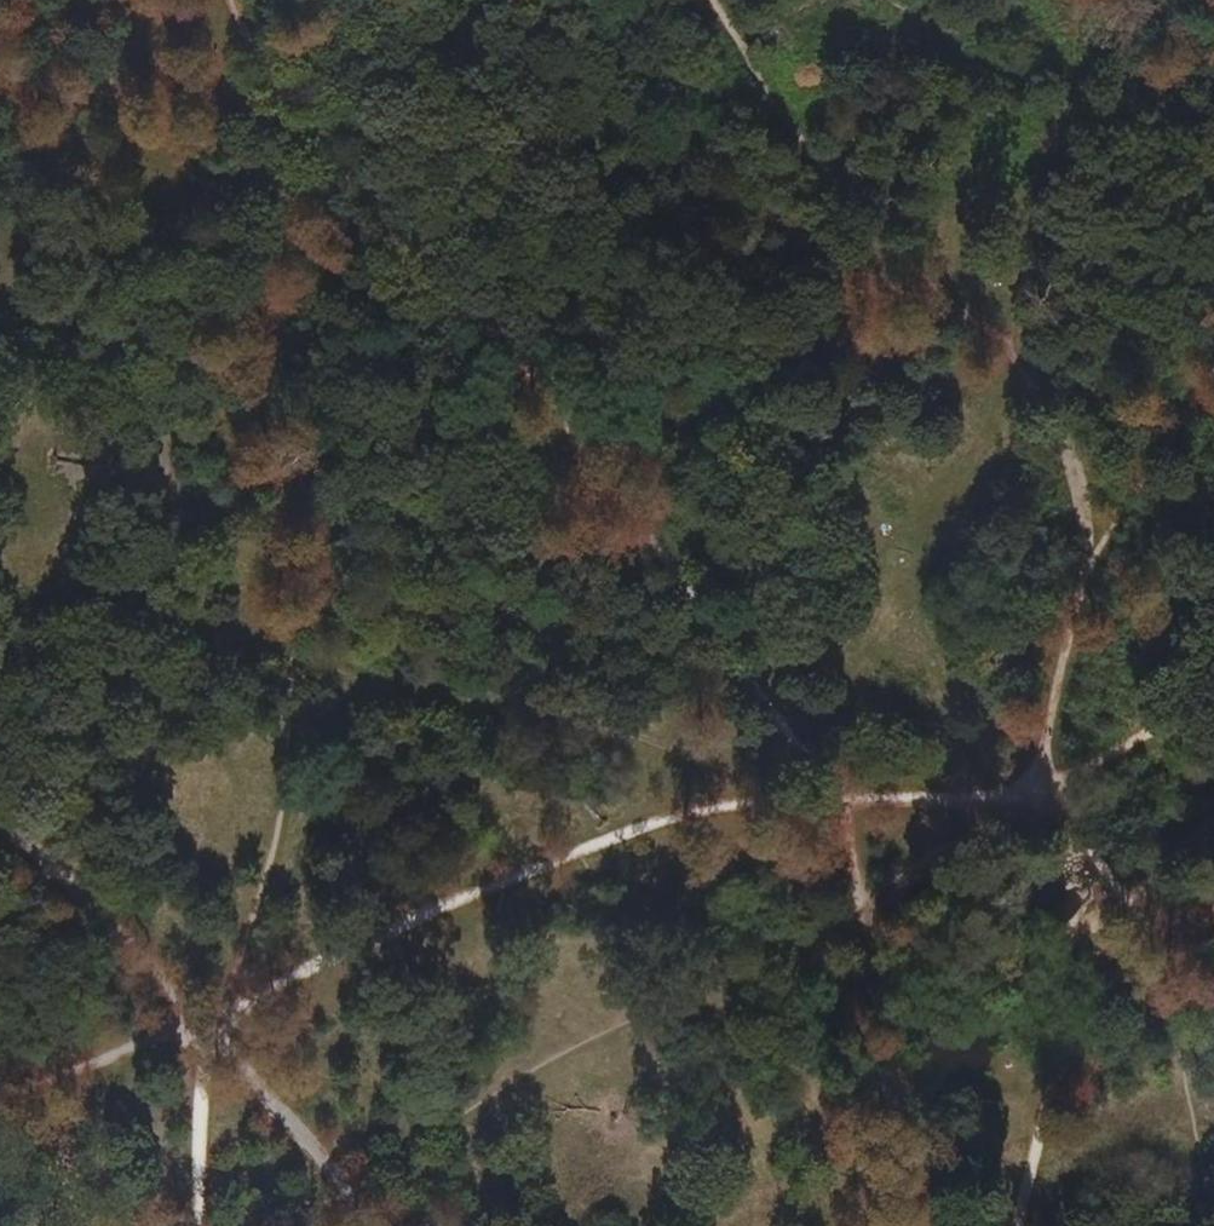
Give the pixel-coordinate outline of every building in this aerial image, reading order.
[(1055,20),(1064,0),(1046,0),(1040,13),(1055,20)]
